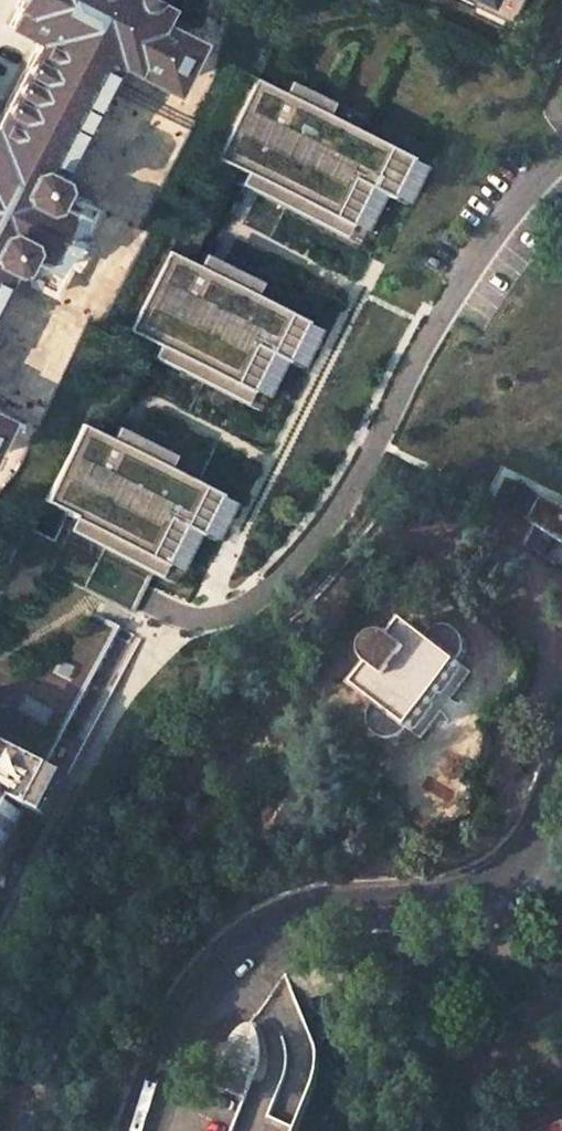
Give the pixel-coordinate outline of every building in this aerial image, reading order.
[(95,208),(74,197),(73,201),(44,186),(109,60),(163,87),(166,81),(169,78),(172,75),(175,72),(177,68),(179,64),(180,60),(181,56),(181,51),(185,45),(146,24),(153,10),(133,0),(19,0),(15,7),(18,8),(9,25),(39,40),(0,115),(0,271),(2,267),(31,281),(29,285),(50,296),(95,208)] [(393,177),(405,153),(254,77),(215,154),(250,172),(345,220),(364,183),(384,193),(393,177)] [(288,339),(299,317),(166,249),(127,327),(159,343),(245,386),(264,348),(279,356),(288,339)] [(200,511),(213,487),(79,419),(41,495),(67,508),(66,511),(73,515),(156,557),(176,519),(192,527),(200,511)] [(561,570),(561,506),(538,494),(524,519),(534,524),(522,545),(561,570)] [(9,846),(19,851),(28,833),(18,827),(35,795),(51,763),(71,774),(143,632),(76,598),(58,589),(0,704),(0,863),(9,846)] [(461,673),(461,672),(465,667),(462,665),(464,662),(467,655),(468,648),(466,640),(462,634),(456,630),(449,627),(442,628),(435,630),(427,638),(407,622),(393,640),(386,637),(379,637),(373,639),(367,643),(364,650),(363,656),(364,663),(369,669),(356,687),(375,702),(371,710),(370,719),(373,728),(379,735),(387,739),(396,739),(405,736),(412,731),(416,733),(461,673)] [(295,965),(281,973),(297,995),(343,987),(340,959),(304,963),(295,965)] [(302,1097),(308,1068),(309,1046),(307,1024),(303,1008),(297,995),(281,973),(274,980),(263,993),(271,999),(265,1006),(255,1022),(230,1042),(220,1061),(216,1071),(196,1130),(291,1130),(302,1097)]
